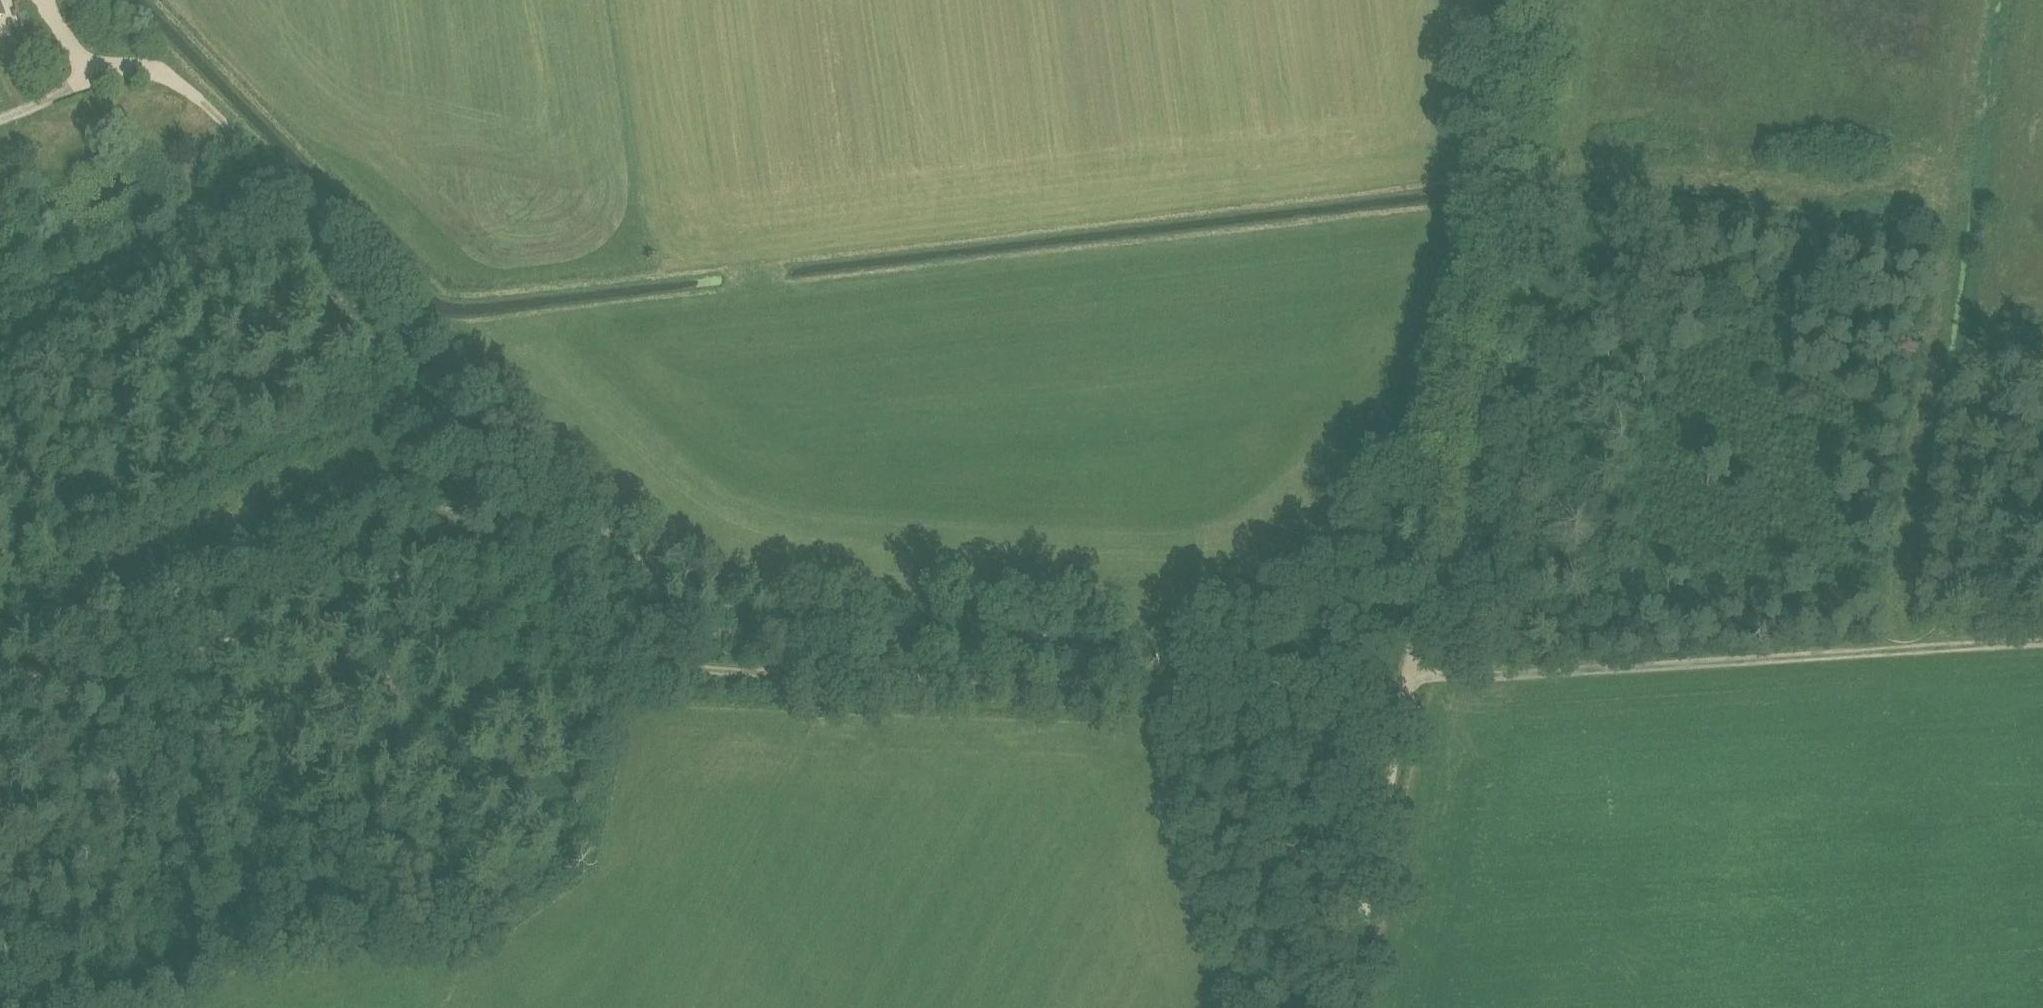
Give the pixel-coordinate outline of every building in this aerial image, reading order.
[(10,28),(7,21),(0,23),(0,31),(10,28)] [(1845,479),(1847,496),(1857,495),(1855,478),(1845,479)]
